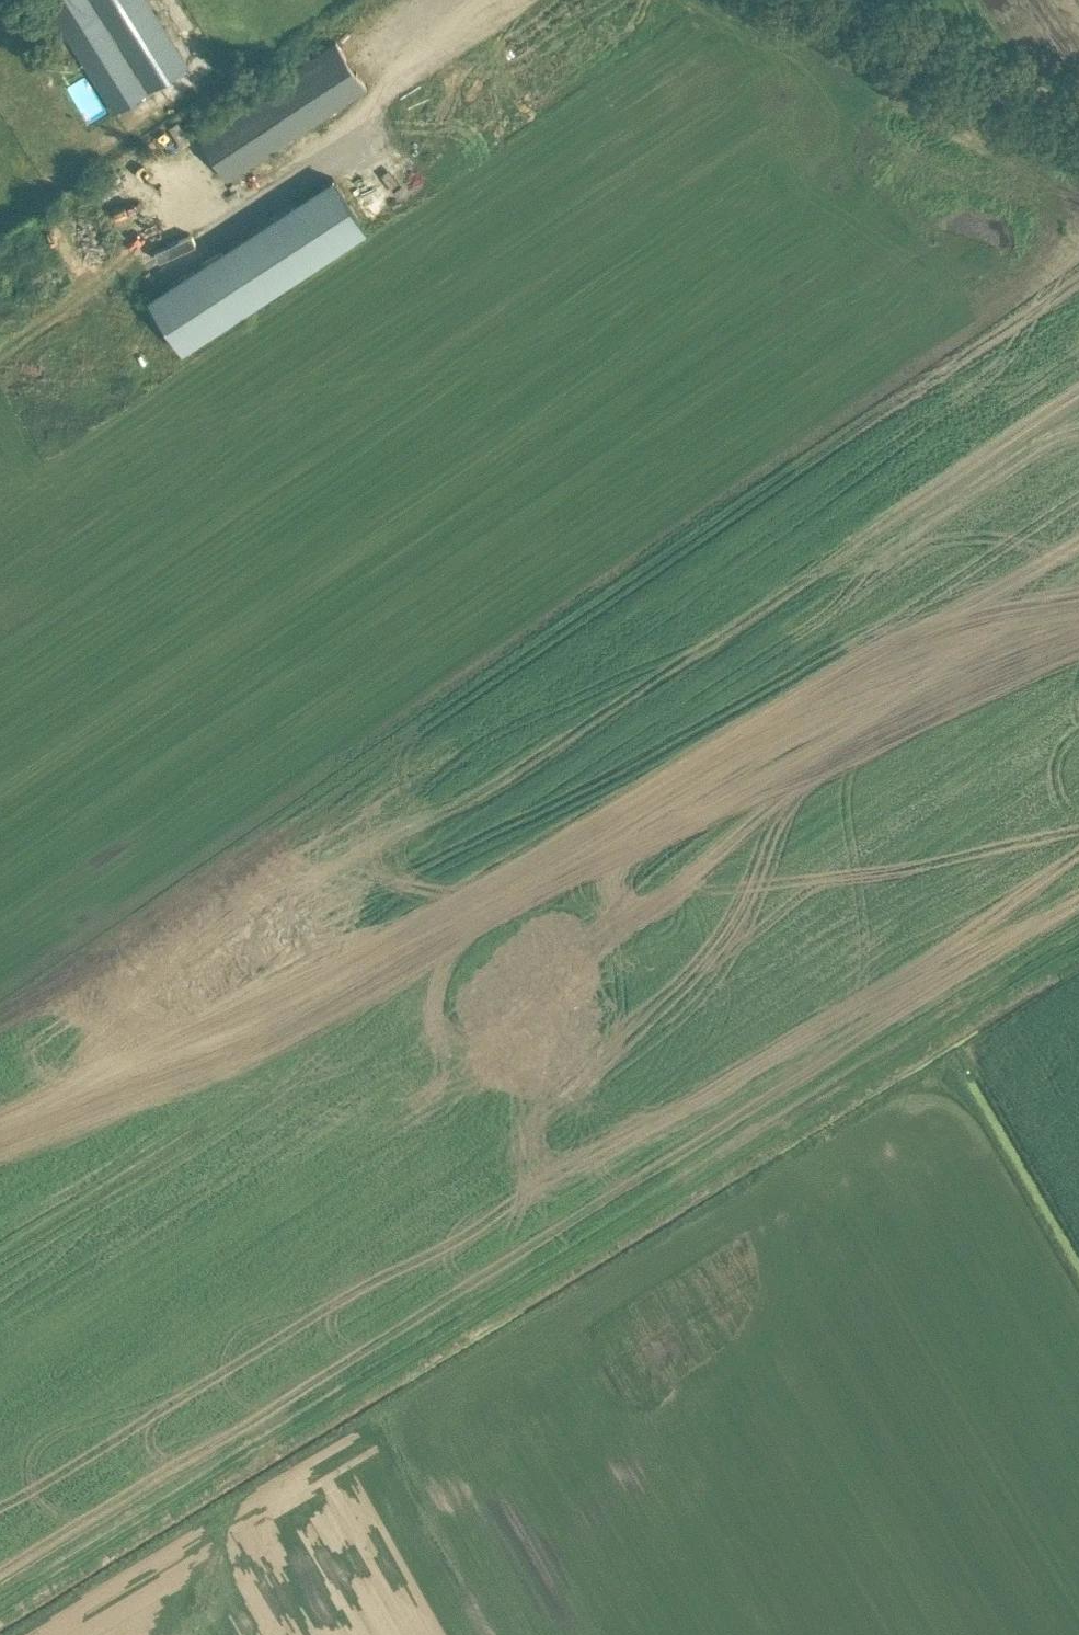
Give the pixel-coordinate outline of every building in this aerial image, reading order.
[(115,110),(188,64),(149,0),(46,0),(115,110)] [(367,86),(336,39),(197,131),(228,178),(367,86)] [(333,176),(297,200),(330,251),(367,227),(333,176)]
